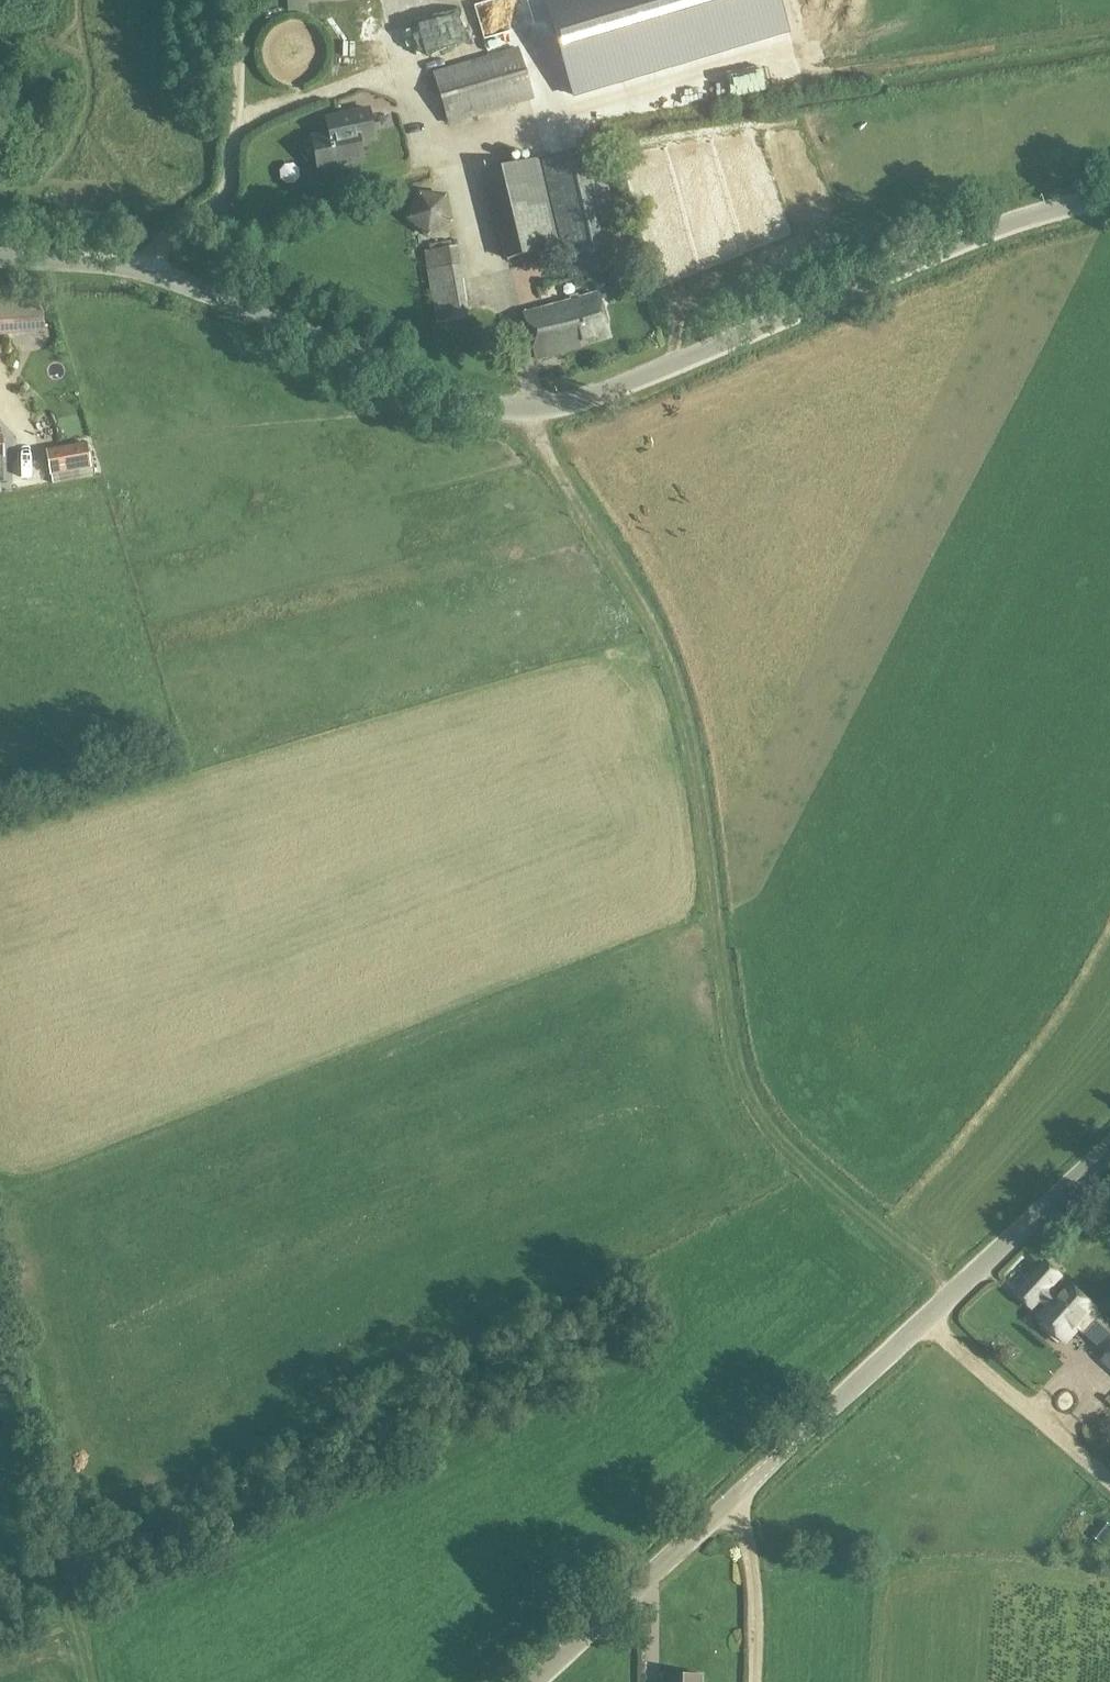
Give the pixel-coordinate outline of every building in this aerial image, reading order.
[(786,34),(776,0),(547,0),(575,96),(786,34)] [(415,16),(419,36),(469,25),(464,5),(415,16)] [(535,99),(520,48),(434,73),(449,126),(535,99)] [(329,135),(314,138),(320,171),(363,163),(359,145),(377,142),(370,108),(325,117),(329,135)] [(570,282),(629,267),(600,145),(541,158),(570,282)] [(559,248),(538,159),(483,172),(505,261),(559,248)] [(445,194),(416,192),(406,219),(428,238),(452,222),(445,194)] [(437,325),(470,319),(458,247),(426,253),(437,325)] [(525,316),(537,359),(610,339),(598,295),(525,316)] [(44,319),(43,304),(0,306),(0,321),(17,321),(42,319),(44,319)] [(42,319),(17,321),(17,336),(43,335),(42,319)] [(87,444),(46,451),(51,476),(92,468),(87,444)] [(1050,1308),(1040,1320),(1067,1345),(1081,1330),(1078,1328),(1095,1309),(1070,1286),(1062,1295),(1054,1288),(1063,1277),(1048,1263),(1018,1296),(1033,1309),(1041,1300),(1050,1308)] [(1109,1371),(1109,1353),(1101,1363),(1109,1371)]
